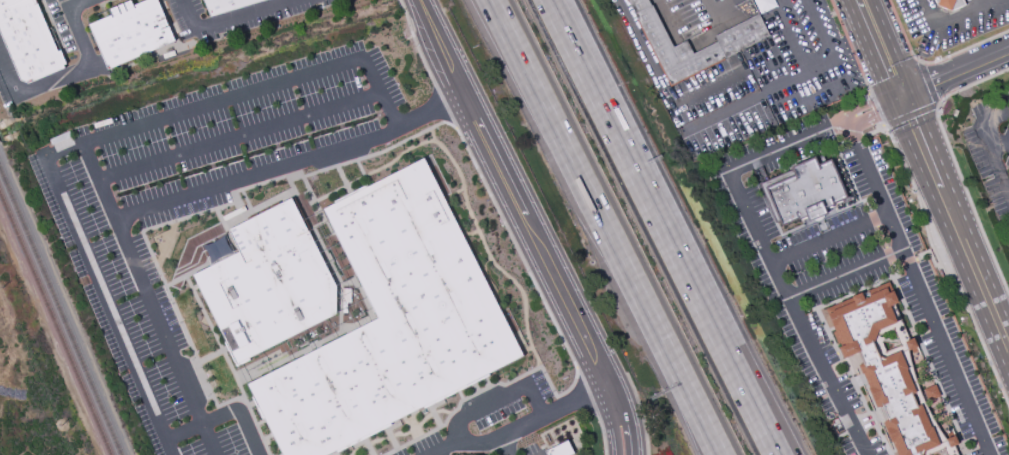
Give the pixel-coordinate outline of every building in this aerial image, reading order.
[(20,80),(0,33),(0,0),(35,0),(57,51),(60,50),(66,63),(63,65),(64,68),(28,83),(20,80)] [(108,9),(128,0),(130,0),(133,5),(144,0),(157,0),(175,41),(107,70),(88,25),(110,15),(108,9)] [(265,0),(203,0),(210,17),(265,0)] [(671,86),(628,0),(649,0),(652,6),(653,5),(674,47),(687,40),(694,54),(717,42),(715,37),(758,15),(769,36),(671,86)] [(937,6),(934,0),(964,0),(966,5),(952,11),(937,6)] [(767,188),(795,176),(791,168),(815,158),(818,165),(832,159),(849,199),(827,208),(829,213),(810,221),(808,215),(783,225),(767,188)] [(523,356),(327,454),(284,454),(248,383),(378,318),(322,207),(423,159),(523,356)] [(229,230),(293,198),(337,286),(335,315),(237,364),(192,275),(240,251),(229,230)] [(922,454),(897,454),(883,423),(888,419),(882,407),(877,410),(867,388),(869,388),(863,376),(862,376),(858,366),(862,364),(858,355),(845,361),(833,333),(835,332),(825,309),(853,298),(852,297),(863,292),(863,293),(890,282),(899,302),(890,306),(897,323),(878,331),(874,340),(881,356),(885,358),(902,351),(919,394),(916,395),(920,404),(923,402),(941,446),(922,454)] [(905,341),(913,337),(916,346),(908,349),(905,341)] [(924,389),(930,406),(942,402),(936,385),(924,389)] [(568,441),(575,454),(548,454),(546,452),(568,441)]
